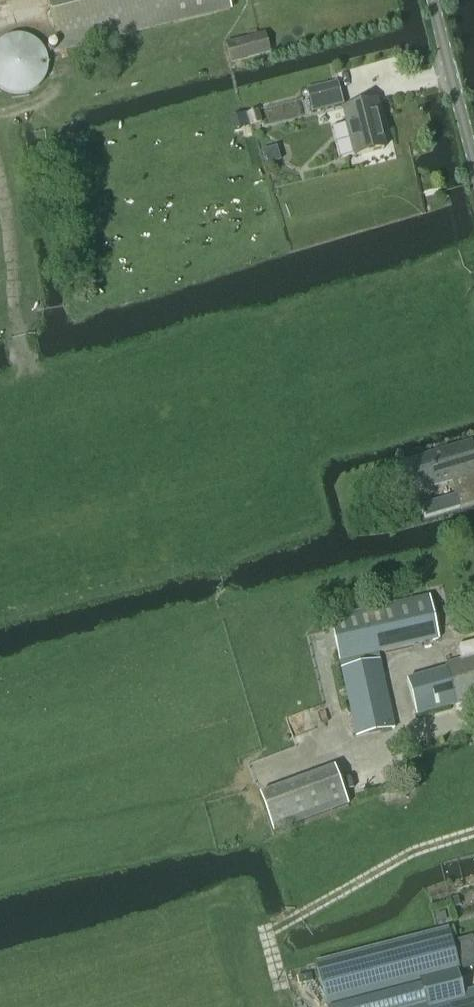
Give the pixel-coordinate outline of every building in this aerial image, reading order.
[(60,51),(230,10),(228,0),(47,0),(60,51)] [(0,37),(0,82),(1,83),(11,88),(22,89),(32,86),(42,80),(48,70),(50,59),(48,48),(47,48),(42,39),(34,33),(25,30),(15,30),(5,33),(0,37)] [(231,63),(270,53),(265,32),(227,42),(231,63)] [(338,81),(307,89),(309,100),(313,113),(344,105),(341,92),(338,81)] [(356,156),(385,148),(378,121),(380,120),(376,101),(344,109),(356,156)] [(401,463),(411,494),(452,482),(456,494),(438,500),(443,513),(460,508),(473,503),(473,458),(470,443),(473,442),(473,440),(401,463)] [(429,596),(330,618),(356,737),(376,732),(395,728),(378,652),(438,639),(429,596)] [(458,646),(461,659),(445,664),(446,669),(407,680),(417,715),(473,698),(473,642),(458,646)] [(273,834),(348,806),(334,767),(259,795),(273,834)] [(461,993),(457,975),(459,974),(448,929),(331,959),(315,963),(314,963),(321,992),(325,1006),(473,1006),(473,990),(461,993)]
